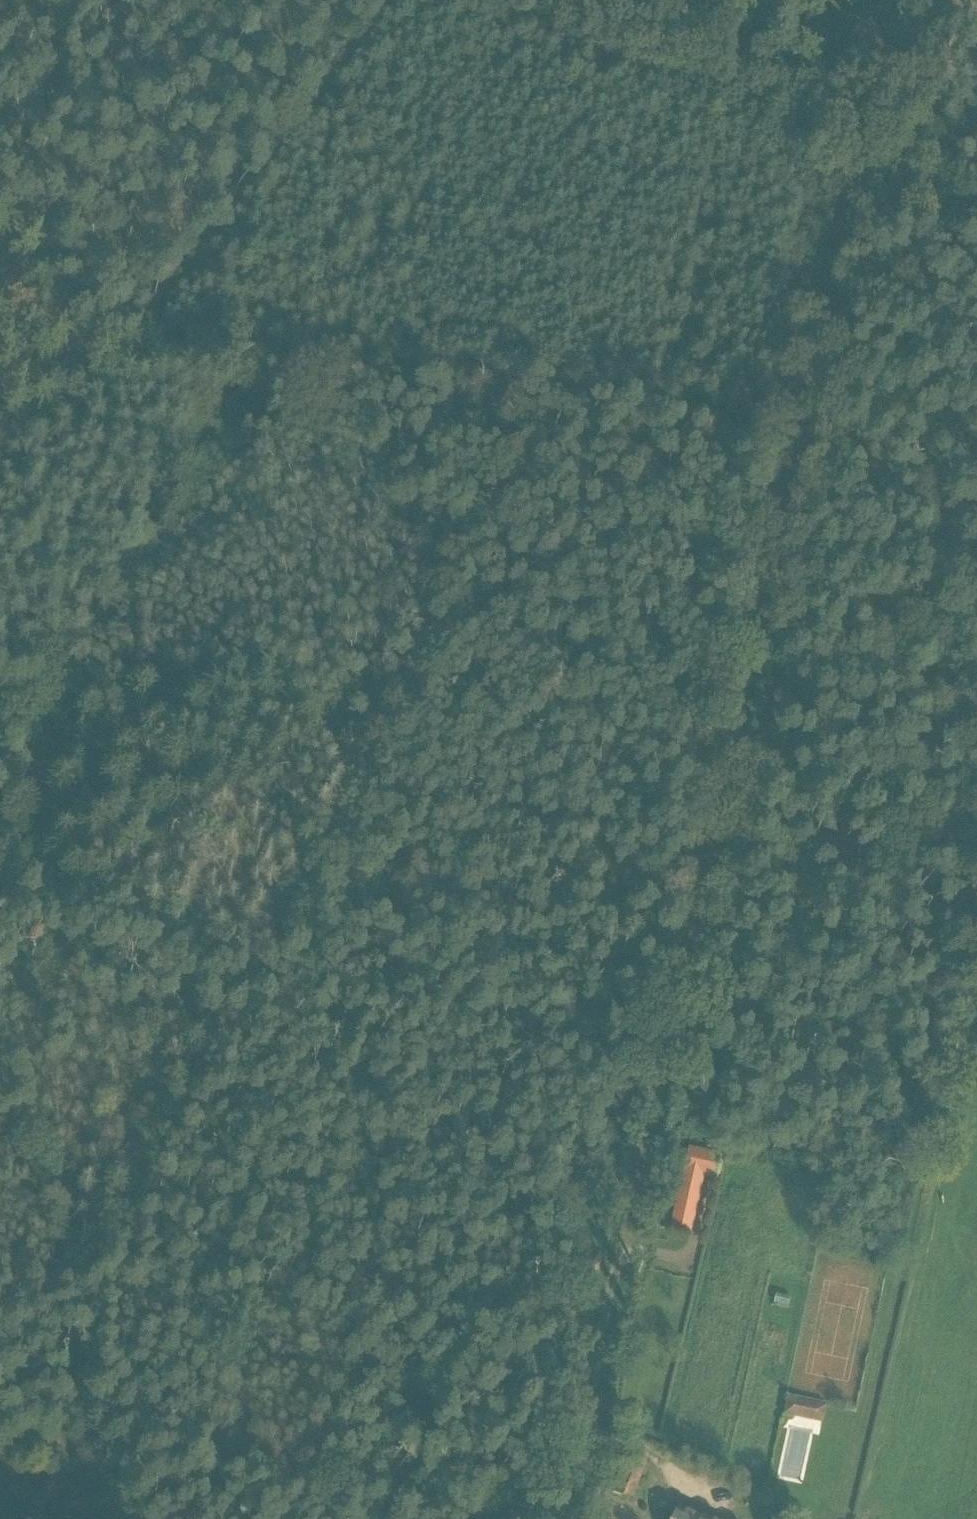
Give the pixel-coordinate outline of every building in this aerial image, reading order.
[(688,1150),(670,1229),(692,1232),(699,1177),(714,1180),(721,1155),(688,1150)] [(787,1404),(784,1425),(817,1430),(820,1409),(787,1404)]
